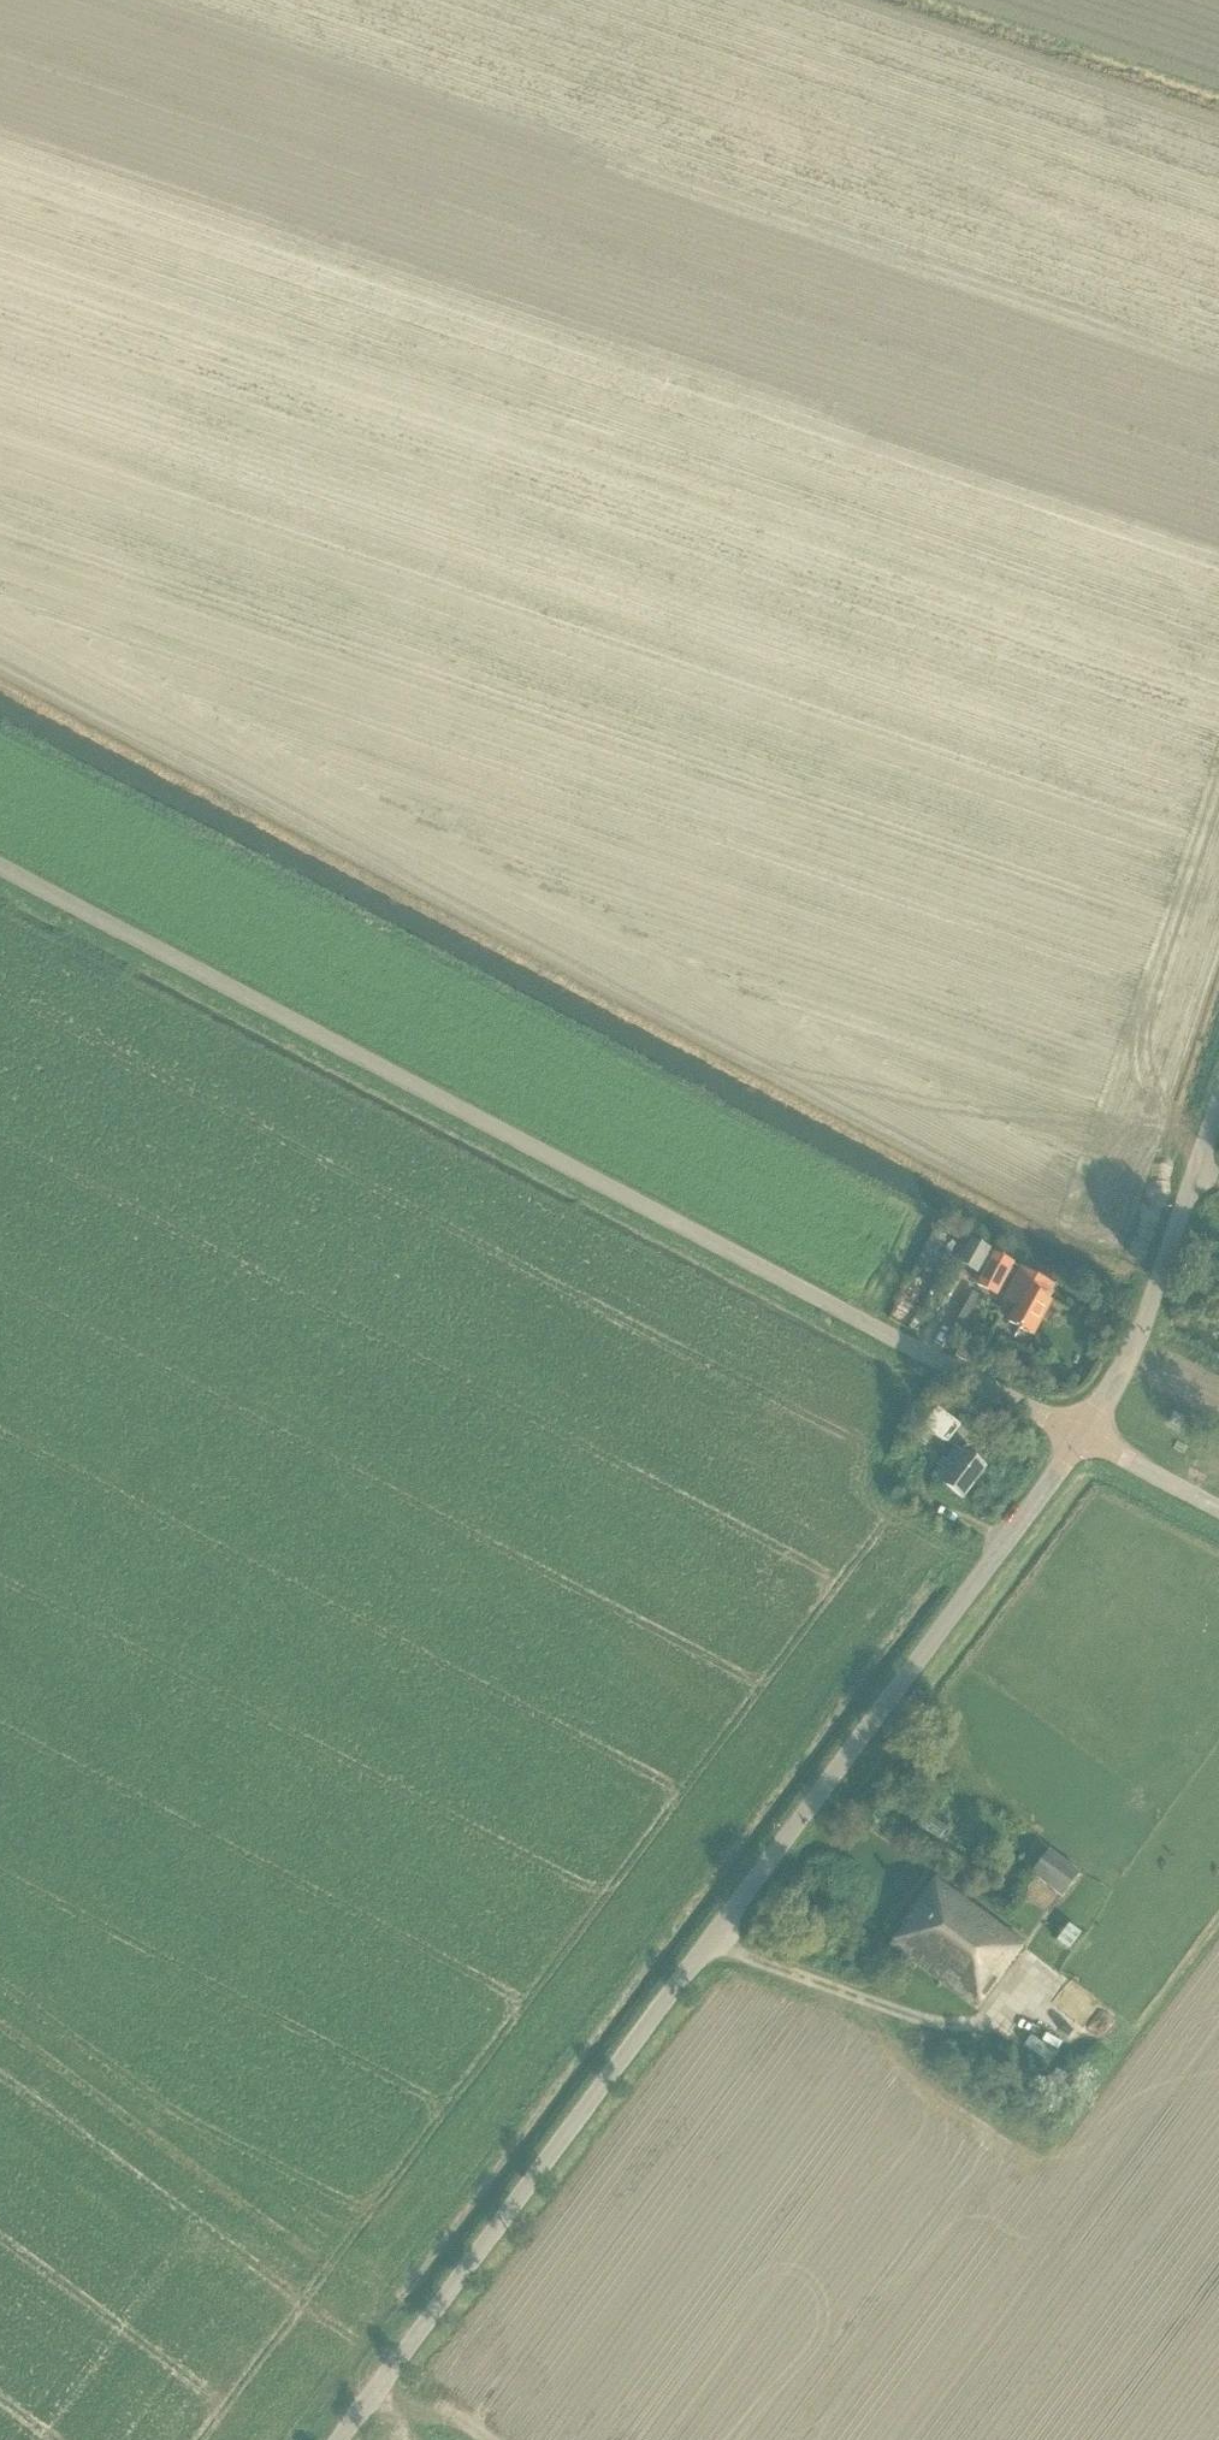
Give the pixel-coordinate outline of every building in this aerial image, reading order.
[(978,1274),(993,1249),(973,1239),(965,1254),(960,1263),(978,1274)] [(1015,1264),(994,1253),(977,1285),(998,1296),(1015,1264)] [(1032,1336),(1052,1300),(1049,1298),(1056,1286),(1023,1268),(1006,1301),(1017,1307),(1009,1323),(1032,1336)] [(947,1311),(965,1295),(951,1279),(932,1295),(947,1311)] [(923,1429),(936,1438),(949,1446),(963,1421),(937,1405),(923,1429)] [(988,1468),(967,1453),(957,1446),(946,1460),(942,1457),(937,1465),(940,1468),(935,1475),(965,1500),(988,1468)] [(1082,1873),(1051,1849),(1032,1874),(1063,1898),(1082,1873)] [(978,2009),(1026,1946),(934,1878),(899,1924),(902,1927),(889,1943),(978,2009)] [(1070,1925),(1058,1942),(1070,1950),(1082,1934),(1070,1925)]
